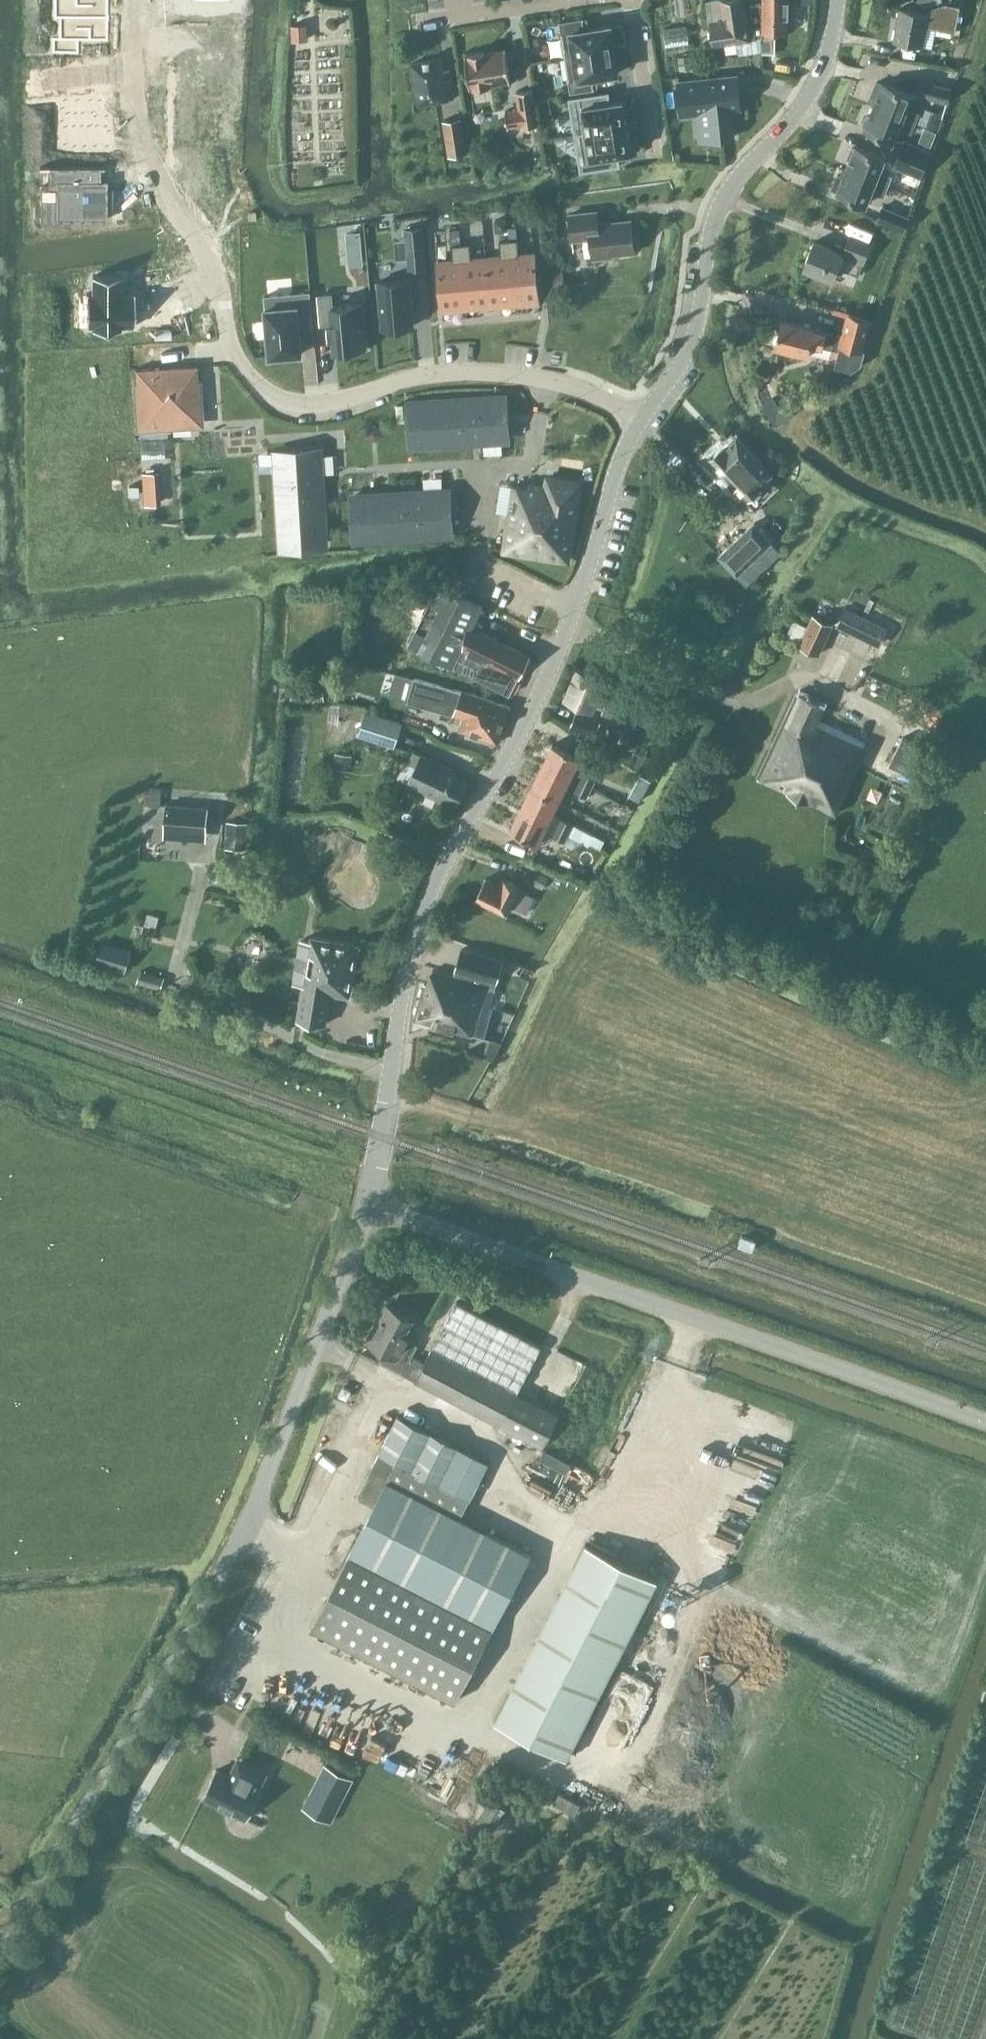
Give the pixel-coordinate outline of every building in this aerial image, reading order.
[(55,19),(60,19),(60,18),(109,18),(109,16),(108,16),(108,0),(55,0),(55,19)] [(714,44),(757,39),(753,15),(748,15),(746,0),(707,0),(714,44)] [(752,6),(753,15),(757,39),(762,38),(762,52),(775,53),(776,33),(789,33),(790,0),(763,0),(763,4),(752,6)] [(928,25),(950,29),(954,13),(934,10),(933,14),(901,8),(894,41),(924,46),(928,25)] [(60,39),(53,39),(53,53),(79,53),(79,40),(108,40),(108,20),(109,20),(109,18),(60,18),(60,19),(60,39)] [(560,22),(565,57),(615,50),(611,26),(586,30),(584,18),(560,22)] [(684,24),(664,23),(664,41),(684,42),(684,24)] [(305,24),(293,25),(294,41),(305,40),(305,24)] [(506,49),(486,52),(486,51),(469,54),(470,55),(466,55),(471,87),(474,86),(475,88),(491,85),(490,84),(511,81),(506,49)] [(856,59),(874,62),(875,51),(858,49),(856,59)] [(619,73),(615,50),(565,57),(571,93),(596,89),(594,77),(619,73)] [(693,56),(679,57),(681,71),(695,69),(693,56)] [(449,100),(455,99),(450,69),(444,70),(442,58),(413,63),(419,104),(446,100),(446,103),(449,102),(449,100)] [(225,71),(180,71),(180,97),(225,97),(225,71)] [(738,76),(679,82),(681,109),(703,106),(707,140),(734,137),(731,104),(741,102),(738,76)] [(920,96),(950,102),(953,87),(923,81),(920,96)] [(877,82),(872,96),(877,98),(874,106),(916,122),(919,113),(907,108),(913,94),(883,82),(882,84),(877,82)] [(517,91),(520,109),(506,111),(508,127),(522,125),(522,127),(538,124),(533,89),(517,91)] [(575,135),(627,127),(623,101),(611,103),(609,92),(570,98),(575,135)] [(93,100),(60,100),(60,126),(64,126),(64,148),(109,148),(109,116),(100,116),(93,116),(93,100)] [(868,115),(864,125),(866,126),(864,129),(894,141),(900,127),(912,132),(916,122),(874,106),(870,116),(868,115)] [(467,154),(462,118),(444,121),(450,156),(467,154)] [(631,152),(627,127),(575,135),(581,171),(621,165),(619,154),(631,152)] [(934,151),(904,139),(893,167),(923,178),(934,151)] [(851,160),(847,170),(889,187),(893,177),(880,172),(886,159),(856,147),(855,149),(853,148),(849,159),(851,160)] [(40,198),(40,222),(56,222),(56,218),(69,218),(69,208),(79,208),(79,218),(106,218),(106,208),(112,208),(112,186),(100,186),(100,167),(47,167),(47,187),(56,187),(56,198),(40,198)] [(839,175),(833,190),(838,191),(838,193),(867,205),(873,191),(885,196),(889,187),(847,170),(844,177),(839,175)] [(876,218),(907,230),(912,216),(882,204),(876,218)] [(597,211),(569,214),(572,240),(590,238),(593,259),(612,257),(612,254),(635,252),(631,220),(599,224),(597,211)] [(500,231),(508,231),(507,220),(496,220),(496,228),(500,231)] [(508,227),(510,240),(518,239),(517,227),(508,227)] [(422,228),(407,229),(410,268),(426,267),(422,228)] [(442,310),(467,308),(461,244),(460,229),(451,230),(453,261),(438,262),(442,310)] [(361,232),(347,233),(350,265),(363,264),(361,232)] [(803,268),(835,280),(840,269),(846,271),(847,270),(859,275),(864,263),(866,264),(873,243),(850,234),(843,252),(814,241),(803,268)] [(518,239),(509,240),(515,304),(540,302),(535,254),(520,255),(519,239),(518,239)] [(491,306),(515,304),(509,240),(500,241),(502,257),(487,258),(491,306)] [(467,308),(491,306),(487,258),(472,259),(471,243),(461,244),(467,308)] [(559,269),(551,270),(553,284),(561,283),(559,269)] [(88,325),(88,326),(94,326),(94,330),(123,330),(123,326),(137,326),(137,293),(123,293),(123,276),(94,276),(94,294),(88,294),(88,296),(81,296),(81,325),(88,325)] [(410,280),(378,282),(382,328),(414,326),(410,280)] [(270,356),(272,356),(301,353),(301,354),(303,353),(303,351),(302,351),(300,325),(313,324),(310,292),(265,296),(270,354),(270,356)] [(336,350),(366,347),(362,304),(333,306),(332,294),(319,295),(322,324),(330,324),(331,336),(335,336),(336,350)] [(844,337),(842,343),(863,349),(870,321),(850,316),(844,337)] [(780,333),(776,347),(808,354),(811,342),(841,350),(842,343),(844,337),(817,330),(817,329),(783,320),(783,321),(781,321),(779,322),(777,325),(777,328),(778,331),(780,333)] [(198,381),(197,365),(138,369),(141,429),(191,426),(190,412),(200,411),(199,387),(194,387),(193,382),(198,381)] [(414,428),(416,447),(505,441),(504,431),(509,431),(507,395),(409,401),(410,428),(414,428)] [(711,455),(709,458),(730,480),(722,488),(739,505),(747,497),(749,499),(762,487),(760,485),(773,473),(737,435),(728,444),(725,442),(721,446),(717,446),(711,452),(711,455)] [(310,449),(275,452),(281,549),(308,548),(308,544),(327,543),(321,453),(311,454),(310,449)] [(155,472),(143,473),(145,504),(157,504),(155,472)] [(505,552),(569,561),(581,482),(547,477),(546,487),(530,484),(529,488),(516,486),(511,516),(509,516),(506,533),(508,534),(505,552)] [(137,484),(128,485),(129,495),(138,494),(137,484)] [(446,500),(445,489),(356,495),(357,514),(353,514),(355,541),(452,535),(450,500),(446,500)] [(754,523),(719,556),(737,575),(772,542),(754,523)] [(484,606),(438,584),(408,644),(510,694),(529,654),(474,626),(484,606)] [(888,625),(845,605),(836,624),(880,644),(888,625)] [(832,624),(814,615),(800,645),(819,653),(832,624)] [(787,630),(800,634),(805,621),(792,616),(787,630)] [(565,699),(596,712),(600,701),(639,716),(646,697),(608,680),(578,668),(565,699)] [(415,678),(408,701),(455,713),(464,716),(460,730),(498,743),(511,707),(473,693),(472,694),(415,678)] [(826,705),(795,691),(755,777),(832,813),(833,812),(835,813),(858,764),(856,763),(865,746),(817,724),(826,705)] [(403,722),(367,710),(359,735),(395,746),(403,722)] [(600,722),(578,713),(572,728),(594,737),(600,722)] [(577,736),(571,749),(599,761),(604,748),(577,736)] [(903,737),(890,764),(913,775),(926,748),(903,737)] [(592,790),(596,781),(596,780),(575,770),(581,758),(553,744),(542,765),(592,790)] [(452,773),(454,768),(422,752),(421,754),(414,751),(409,762),(415,765),(407,783),(457,807),(469,781),(452,773)] [(336,753),(334,765),(350,768),(352,756),(336,753)] [(588,798),(592,790),(542,765),(532,787),(560,801),(566,789),(588,798)] [(638,800),(649,775),(637,769),(626,794),(638,800)] [(148,800),(160,799),(160,785),(147,785),(148,800)] [(532,787),(521,809),(571,833),(570,835),(584,842),(589,845),(590,843),(595,835),(554,814),(560,801),(532,787)] [(167,804),(165,827),(206,830),(208,807),(167,804)] [(621,805),(613,819),(623,824),(631,810),(621,805)] [(521,809),(510,830),(540,844),(545,833),(566,843),(570,835),(571,833),(521,809)] [(227,820),(226,839),(247,840),(248,821),(227,820)] [(570,835),(566,843),(580,850),(584,842),(570,835)] [(531,866),(524,879),(542,889),(549,876),(531,866)] [(486,878),(475,899),(508,915),(512,906),(527,914),(536,897),(520,890),(522,886),(504,878),(500,886),(486,878)] [(352,998),(360,945),(311,936),(310,943),(314,944),(307,983),(303,983),(297,1019),(327,1024),(332,995),(352,998)] [(131,951),(103,943),(97,962),(126,970),(131,951)] [(497,981),(498,982),(504,960),(462,949),(456,970),(457,970),(455,977),(433,971),(432,973),(429,984),(425,983),(416,1019),(473,1035),(473,1034),(484,1037),(493,1008),(491,1007),(496,988),(495,988),(497,981)] [(140,969),(136,981),(160,989),(164,977),(140,969)] [(713,1225),(710,1235),(716,1237),(719,1227),(713,1225)] [(753,1250),(756,1240),(742,1235),(738,1245),(753,1250)] [(543,1348),(458,1302),(417,1379),(543,1448),(560,1417),(518,1394),(543,1348)] [(369,1340),(386,1349),(380,1359),(406,1374),(412,1365),(410,1364),(420,1344),(415,1341),(416,1339),(406,1333),(415,1319),(389,1304),(369,1340)] [(350,1390),(341,1386),(338,1393),(347,1397),(350,1390)] [(369,1469),(387,1478),(311,1623),(455,1699),(533,1553),(461,1515),(490,1461),(398,1413),(369,1469)] [(563,1429),(552,1454),(571,1462),(582,1437),(563,1429)] [(568,1759),(659,1580),(585,1542),(494,1722),(568,1759)] [(378,1758),(383,1743),(372,1739),(367,1755),(378,1758)] [(956,1832),(985,1841),(985,1749),(981,1747),(956,1832)] [(218,1770),(204,1797),(247,1819),(260,1791),(258,1790),(267,1772),(242,1760),(237,1757),(228,1775),(218,1770)] [(332,1768),(310,1811),(332,1822),(353,1779),(332,1768)] [(434,1783),(425,1799),(439,1807),(448,1791),(434,1783)] [(560,1793),(555,1803),(575,1814),(580,1804),(560,1793)] [(455,1820),(468,1826),(478,1806),(466,1800),(455,1820)] [(477,1822),(488,1828),(492,1821),(498,1824),(506,1810),(489,1800),(477,1822)] [(891,2024),(912,2030),(968,1855),(947,1848),(891,2024)] [(985,1987),(985,1916),(946,2038),(969,2038),(985,1987)]
